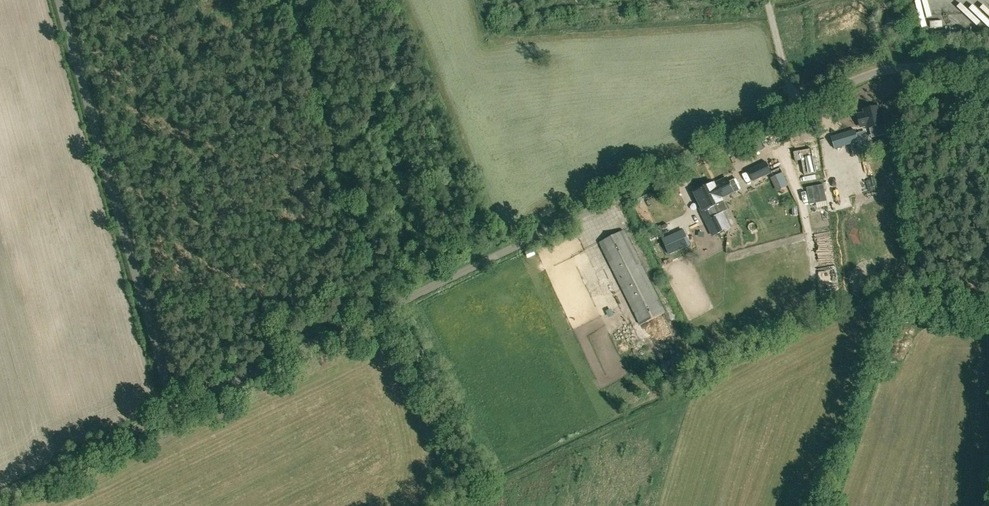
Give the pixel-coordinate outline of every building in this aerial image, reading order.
[(949,15),(952,11),(940,0),(932,0),(949,15)] [(868,128),(884,125),(879,106),(864,110),(868,128)] [(835,148),(858,142),(855,130),(832,137),(835,148)] [(794,151),(795,160),(802,159),(804,174),(816,172),(812,148),(794,151)] [(852,174),(870,167),(866,159),(849,166),(852,174)] [(767,165),(748,174),(754,185),(772,177),(767,165)] [(727,209),(722,198),(742,189),(737,178),(729,182),(727,178),(715,184),(714,183),(692,193),(702,212),(714,207),(717,214),(727,209)] [(816,203),(826,201),(827,201),(824,184),(807,188),(810,204),(816,203)] [(718,215),(710,219),(717,233),(725,230),(718,215)] [(665,248),(668,255),(669,256),(690,246),(683,230),(661,240),(665,248)] [(641,325),(665,313),(625,231),(600,243),(641,325)] [(932,299),(922,299),(920,319),(930,320),(932,299)]
